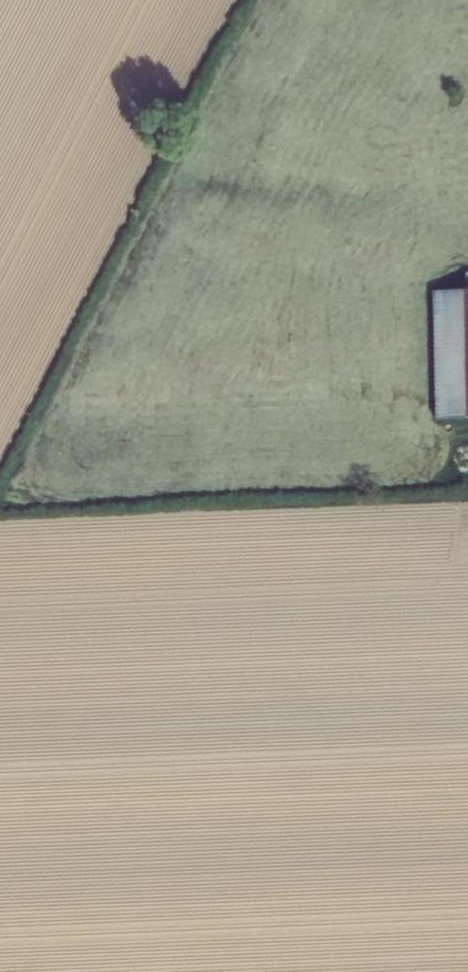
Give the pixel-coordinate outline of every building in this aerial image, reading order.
[(466,273),(466,293),(434,294),(436,420),(467,419),(467,273),(466,273)]
